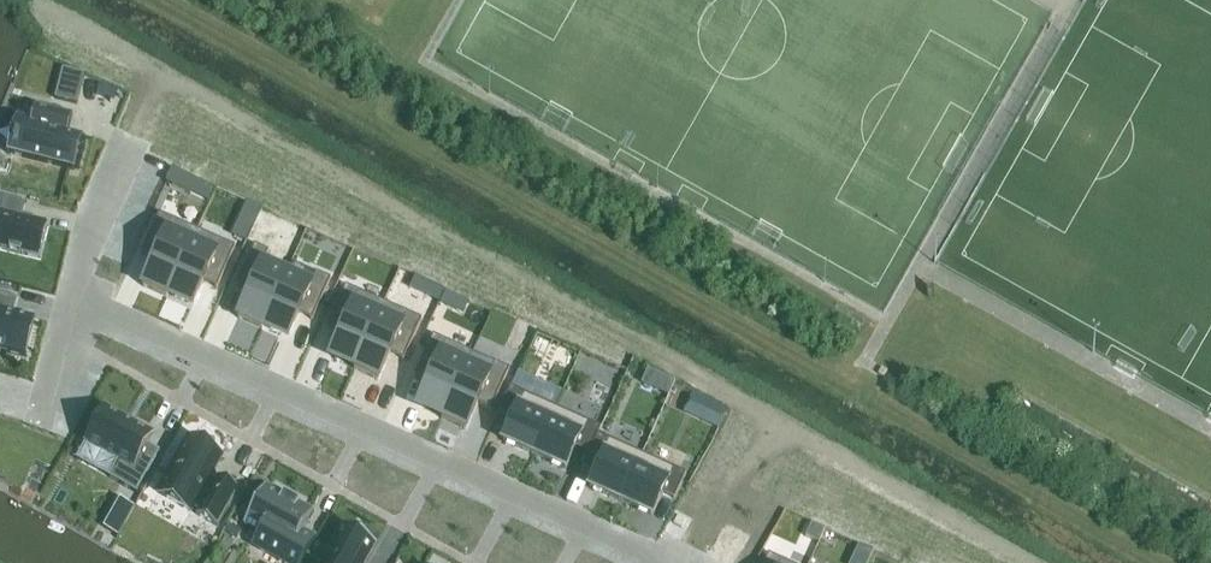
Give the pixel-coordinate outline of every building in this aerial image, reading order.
[(55,97),(54,98),(76,104),(84,74),(62,69),(62,70),(64,70),(57,98),(55,97)] [(83,133),(68,129),(72,114),(34,105),(29,124),(21,122),(17,138),(15,138),(13,146),(15,146),(13,155),(74,170),(83,133)] [(172,169),(166,182),(190,193),(196,180),(172,169)] [(39,259),(47,226),(21,219),(25,200),(0,194),(0,249),(39,259)] [(156,251),(141,287),(165,298),(168,293),(189,245),(165,235),(172,220),(157,213),(143,245),(156,251)] [(240,221),(233,236),(245,242),(253,226),(240,221)] [(189,245),(168,293),(192,304),(206,273),(220,279),(234,247),(196,230),(189,245)] [(252,283),(236,319),(261,330),(263,325),(284,277),(261,267),(267,252),(253,245),(238,277),(252,283)] [(284,277),(263,325),(288,336),(302,305),(315,311),(329,279),(315,273),(308,288),(284,277)] [(434,285),(428,299),(438,303),(444,290),(434,285)] [(343,324),(330,355),(354,366),(382,303),(344,286),(330,318),(343,324)] [(6,352),(5,352),(27,357),(27,356),(25,355),(34,320),(13,315),(5,313),(10,295),(0,292),(0,350),(6,352)] [(354,366),(352,371),(377,382),(393,346),(406,352),(421,320),(382,303),(354,366)] [(431,374),(417,404),(442,415),(463,368),(470,353),(432,336),(417,368),(431,374)] [(442,415),(440,420),(465,431),(480,396),(494,402),(508,370),(494,363),(487,378),(463,368),(442,415)] [(510,388),(499,413),(512,419),(502,441),(534,455),(555,408),(510,388)] [(712,404),(703,422),(718,429),(719,429),(727,411),(712,404)] [(152,435),(104,408),(84,442),(117,461),(108,477),(136,493),(159,451),(147,444),(152,435)] [(555,408),(534,455),(565,469),(575,448),(588,453),(588,454),(597,435),(600,428),(555,408)] [(588,453),(581,469),(594,475),(588,487),(620,501),(642,454),(597,435),(588,454),(588,453)] [(189,439),(158,493),(189,511),(191,508),(197,512),(196,515),(217,526),(238,489),(217,477),(215,480),(209,477),(219,459),(204,450),(205,448),(189,439)] [(642,454),(620,501),(652,516),(662,494),(674,500),(685,474),(642,454)] [(252,478),(244,494),(250,497),(259,482),(252,478)] [(258,534),(252,545),(275,559),(282,562),(301,562),(315,538),(303,531),(313,512),(265,485),(243,525),(258,534)] [(120,498),(112,513),(126,521),(134,506),(120,498)] [(811,523),(805,537),(818,543),(824,529),(811,523)] [(320,562),(365,562),(375,544),(342,525),(320,562)] [(225,536),(221,544),(229,548),(233,540),(225,536)] [(855,552),(870,558),(873,551),(859,544),(855,552)] [(782,561),(768,554),(764,562),(781,562),(782,561)]
